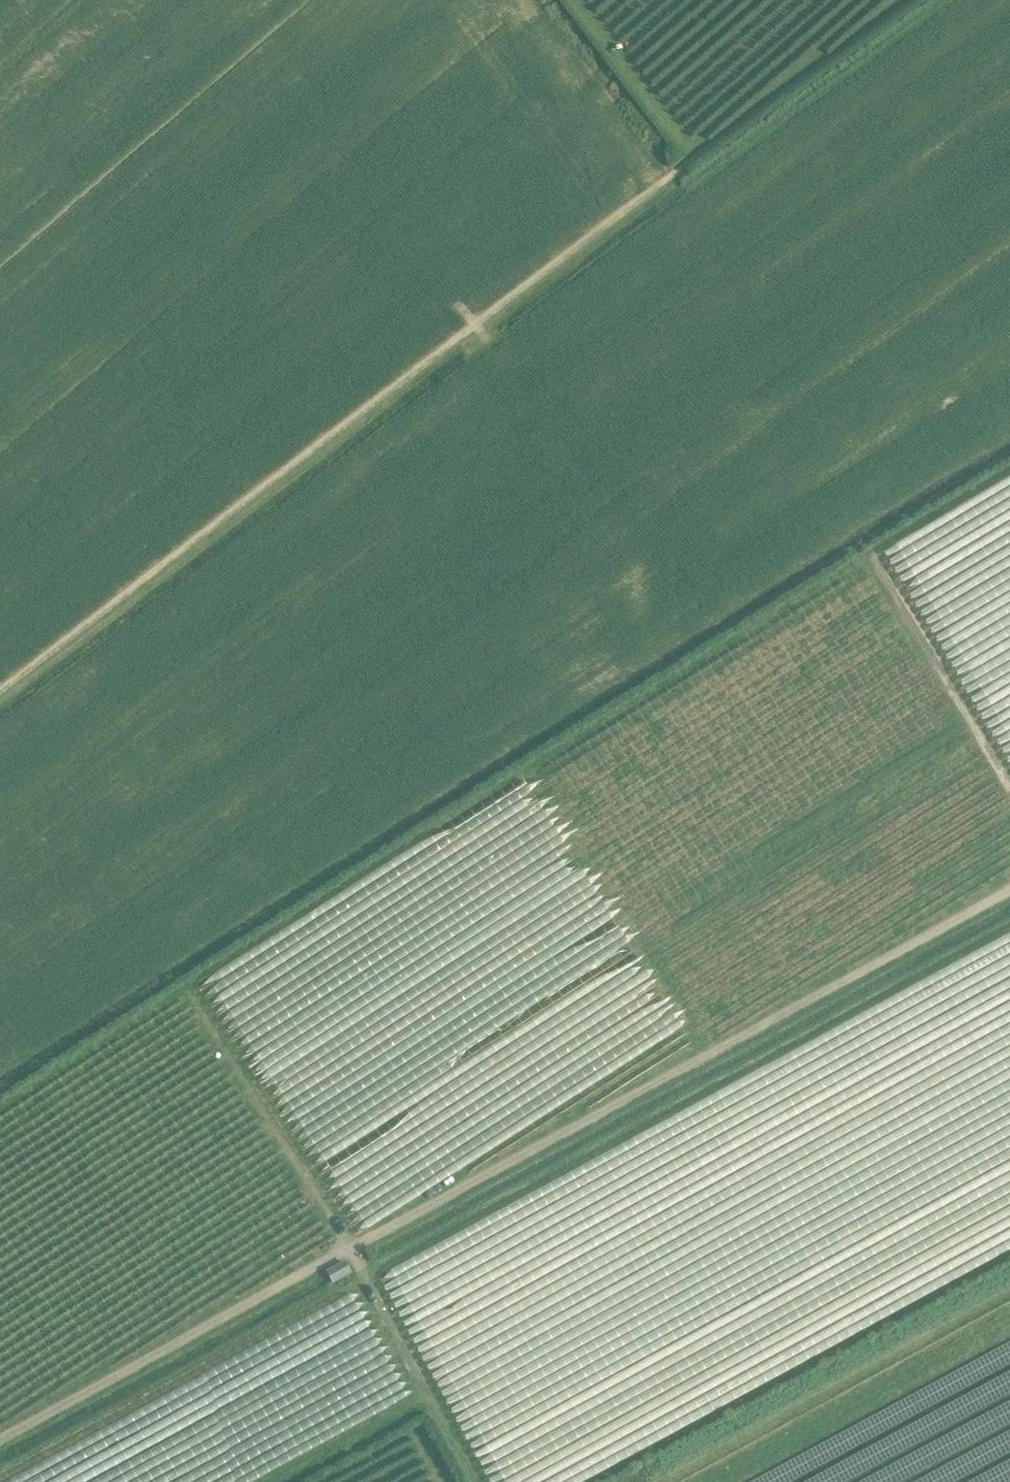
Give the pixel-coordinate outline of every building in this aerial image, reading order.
[(348,1260),(329,1268),(334,1281),(354,1273),(348,1260)]
